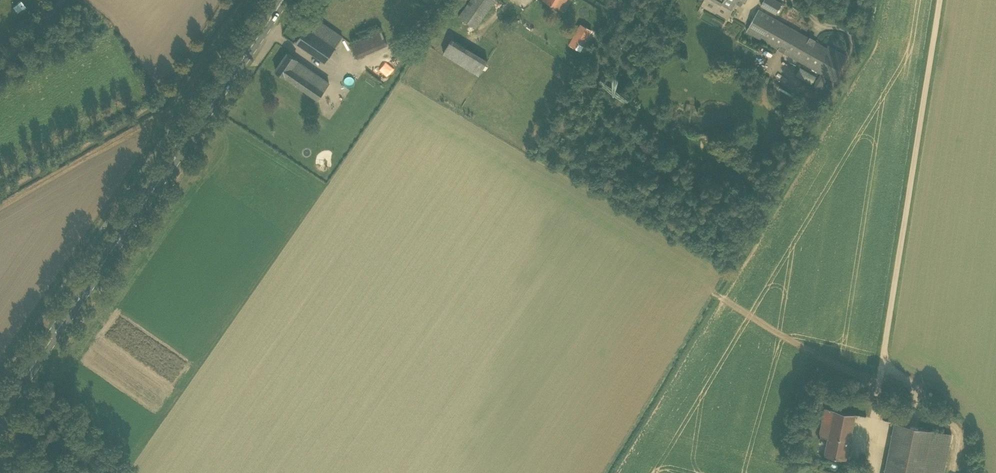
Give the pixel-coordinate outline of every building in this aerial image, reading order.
[(496,0),(469,0),(458,15),(476,28),(496,0)] [(561,8),(566,0),(546,0),(561,8)] [(777,0),(764,0),(761,5),(776,13),(782,3),(777,0)] [(18,4),(11,11),(16,16),(24,10),(18,4)] [(834,80),(846,58),(759,9),(747,31),(834,80)] [(569,44),(580,50),(592,29),(580,23),(569,44)] [(336,47),(312,31),(306,26),(296,41),(326,61),(336,47)] [(357,57),(387,44),(382,31),(352,44),(357,57)] [(480,74),(489,59),(451,38),(442,53),(480,74)] [(296,60),(297,59),(288,52),(276,70),(285,77),(286,76),(318,98),(329,83),(296,60)] [(754,62),(764,67),(767,60),(757,56),(754,62)] [(820,426),(818,436),(829,438),(826,455),(846,459),(855,413),(835,409),(831,428),(820,426)] [(895,421),(885,472),(926,472),(934,429),(895,421)]
